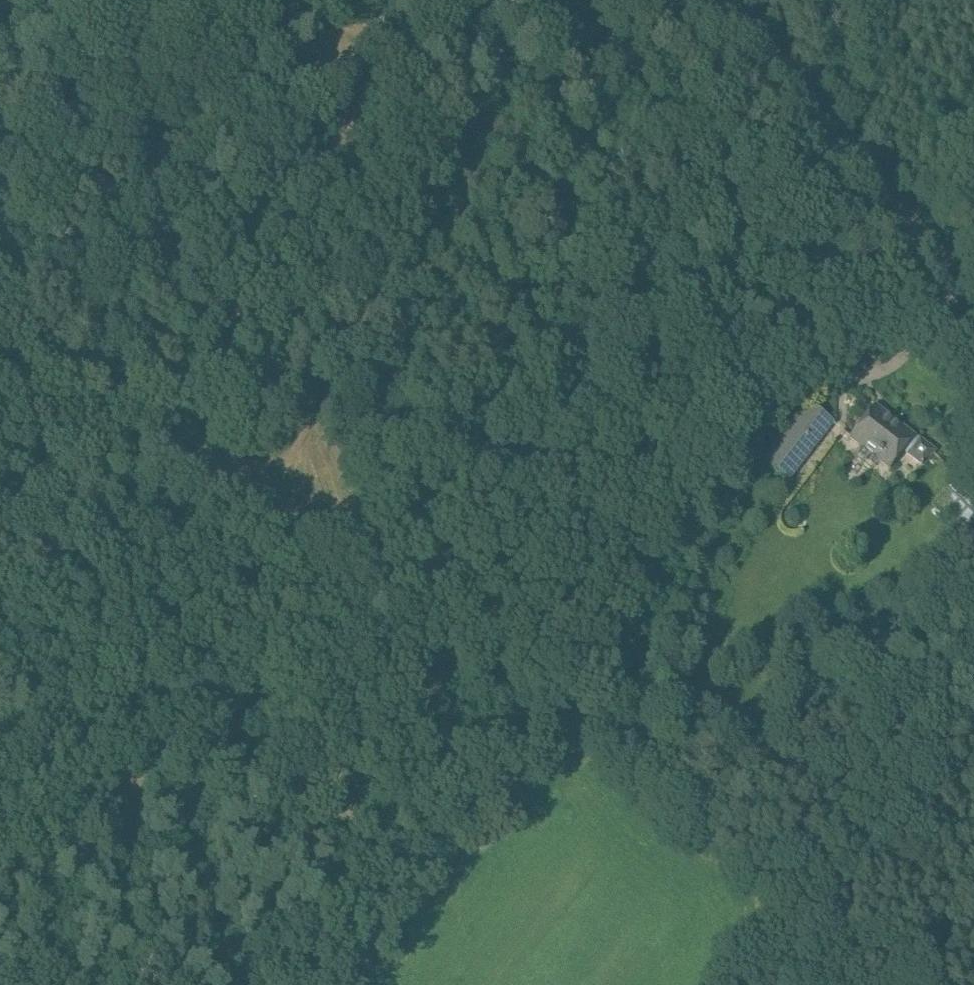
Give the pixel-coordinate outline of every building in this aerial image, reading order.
[(807,402),(764,460),(789,479),(832,421),(807,402)] [(937,450),(915,435),(876,405),(851,437),(890,467),(903,450),(924,467),(937,450)] [(959,476),(936,501),(973,537),(973,490),(959,476)]
